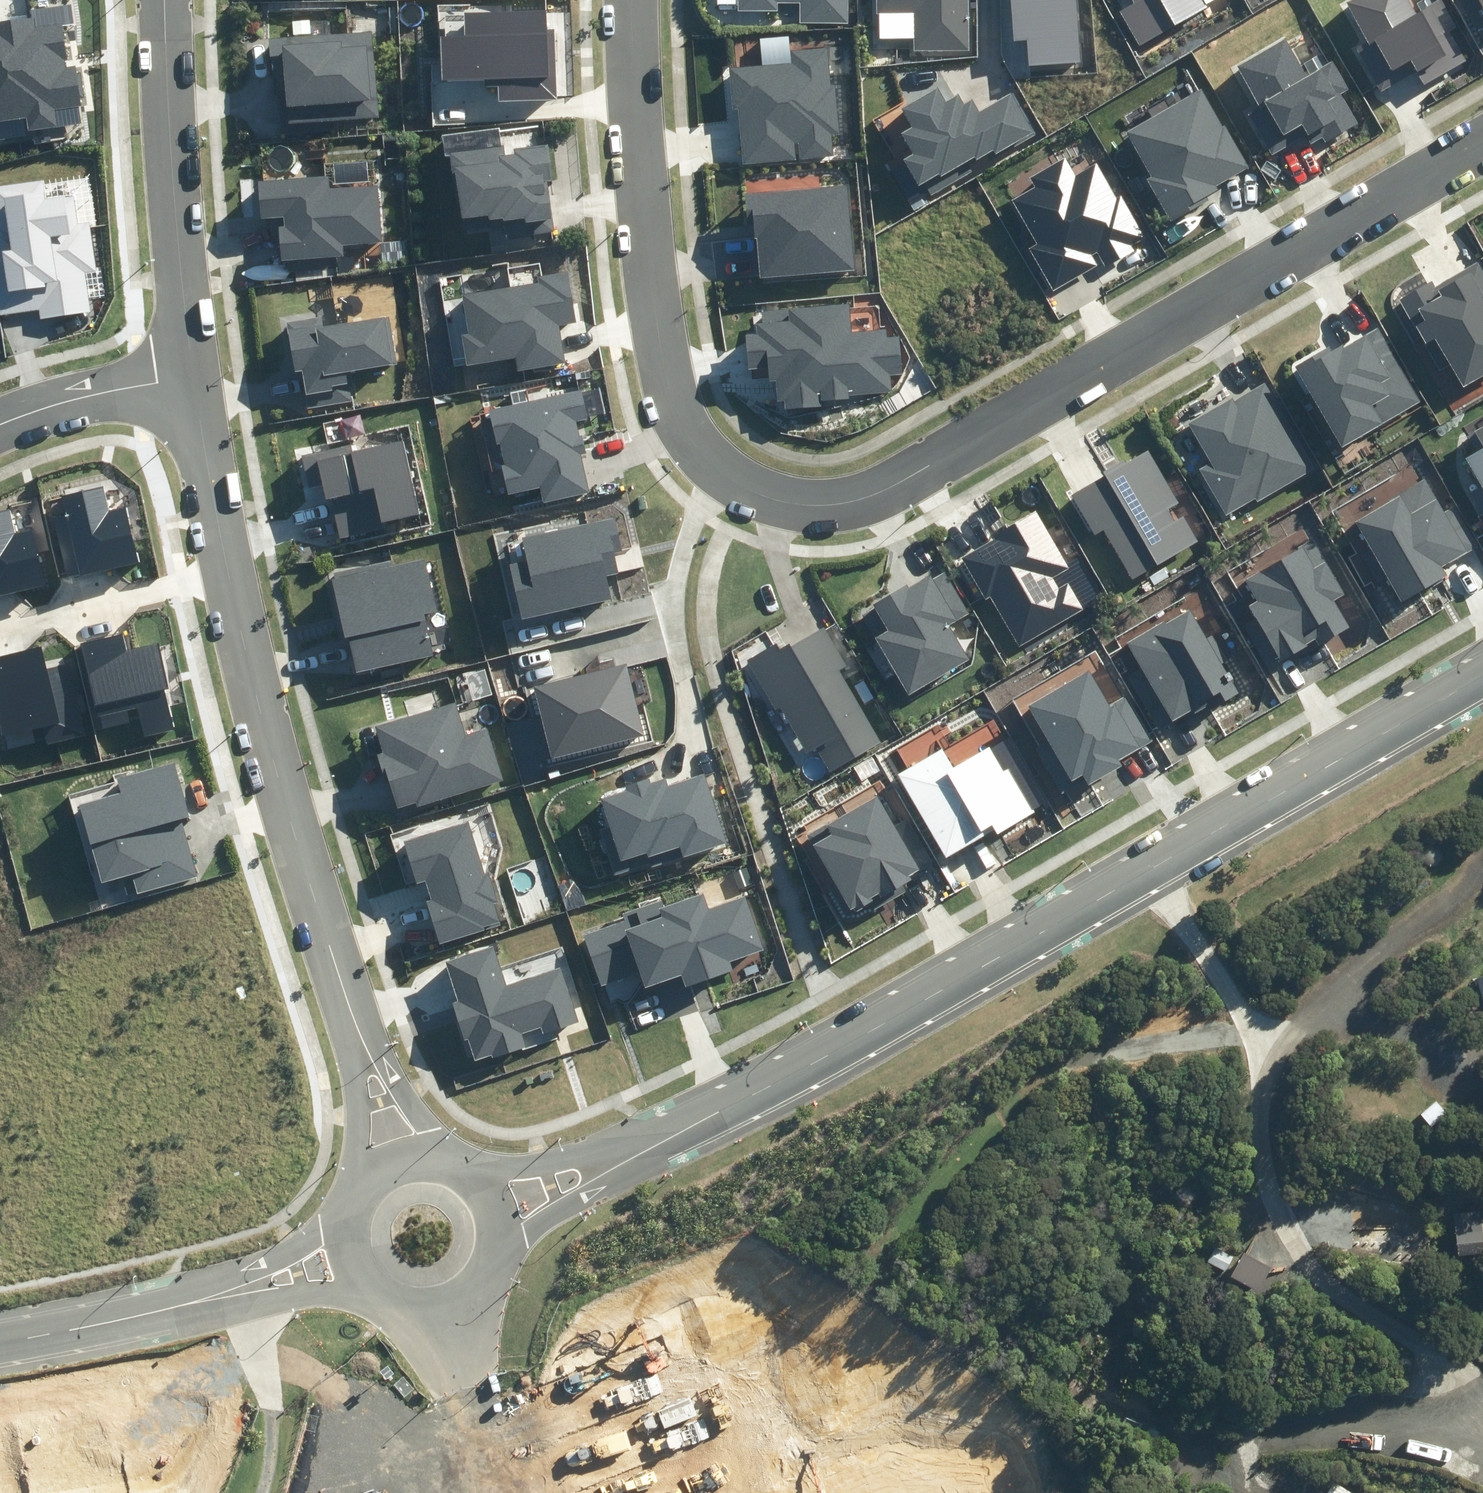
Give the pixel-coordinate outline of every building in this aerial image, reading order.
[(739,11),(778,11),(778,3),(800,3),(800,24),(849,24),(849,0),(739,0),(739,11)] [(877,14),(914,13),(915,51),(971,49),(970,0),(876,0),(877,14)] [(1029,66),(1081,62),(1076,0),(1010,0),(1013,40),(1027,39),(1029,66)] [(1139,46),(1217,0),(1133,0),(1134,2),(1119,11),(1139,46)] [(1423,84),(1466,60),(1450,32),(1457,28),(1442,0),(1437,0),(1416,12),(1410,0),(1351,0),(1345,3),(1365,40),(1355,46),(1380,92),(1417,72),(1423,84)] [(498,101),(558,99),(555,29),(546,30),(545,11),(463,14),(464,37),(441,38),(442,81),(483,79),(483,87),(498,86),(498,101)] [(29,130),(57,126),(54,109),(81,105),(75,65),(63,67),(62,59),(67,58),(62,22),(36,26),(34,16),(0,22),(0,120),(27,116),(29,130)] [(287,125),(380,117),(373,30),(270,39),(275,100),(284,99),(287,125)] [(1325,142),(1358,124),(1341,93),(1348,89),(1334,63),(1307,78),(1287,41),(1238,67),(1260,107),(1247,114),(1270,157),(1307,137),(1310,143),(1322,137),(1325,142)] [(738,110),(743,164),(795,160),(794,144),(799,144),(801,158),(833,156),(831,133),(840,132),(836,84),(831,84),(828,48),(790,52),(791,64),(728,69),(732,110),(738,110)] [(923,184),(931,196),(973,172),(972,170),(1035,133),(1012,93),(980,112),(973,99),(964,104),(958,93),(945,101),(938,88),(903,108),(915,129),(903,135),(915,155),(903,162),(918,187),(923,184)] [(1218,184),(1250,166),(1226,123),(1221,126),(1201,89),(1126,131),(1152,176),(1147,178),(1172,221),(1207,201),(1205,196),(1220,188),(1218,184)] [(508,237),(554,230),(546,181),(554,180),(549,143),(514,149),(515,156),(504,157),(502,146),(447,154),(451,176),(456,175),(465,234),(506,227),(508,237)] [(1030,251),(1053,290),(1097,266),(1092,256),(1098,253),(1106,267),(1134,251),(1131,245),(1145,237),(1122,196),(1117,198),(1097,163),(1076,176),(1065,157),(1028,178),(1034,188),(1011,201),(1038,247),(1030,251)] [(280,229),(283,262),(345,256),(344,244),(382,241),(378,184),(330,188),(329,176),(257,182),(260,218),(284,216),(285,228),(280,229)] [(39,309),(40,320),(91,312),(85,272),(97,271),(90,222),(77,224),(73,195),(49,198),(46,182),(0,188),(0,314),(39,309)] [(756,238),(760,277),(855,269),(848,185),(744,194),(748,238),(756,238)] [(1464,387),(1482,376),(1482,270),(1477,261),(1435,285),(1433,282),(1399,301),(1425,345),(1436,339),(1464,387)] [(515,359),(517,370),(565,362),(560,326),(576,324),(568,272),(538,277),(539,283),(462,296),(468,336),(461,338),(465,367),(515,359)] [(784,400),(785,409),(823,406),(823,401),(849,399),(849,395),(892,392),(891,376),(902,375),(899,337),(886,338),(885,329),(851,332),(849,305),(761,312),(762,324),(756,324),(757,334),(748,334),(750,369),(769,367),(770,383),(775,382),(777,401),(784,400)] [(301,372),(307,409),(355,401),(351,371),(397,364),(389,314),(326,325),(324,315),(285,321),(294,373),(301,372)] [(1295,366),(1344,447),(1421,402),(1377,329),(1345,348),(1343,344),(1333,350),(1331,345),(1295,366)] [(1256,498),(1260,504),(1319,468),(1265,382),(1234,401),(1232,397),(1188,424),(1212,462),(1198,470),(1226,516),(1256,498)] [(544,503),(589,494),(581,455),(586,454),(582,436),(579,436),(575,422),(587,419),(582,391),(489,410),(496,444),(500,443),(504,464),(501,465),(507,494),(540,487),(544,503)] [(331,497),(339,537),(388,527),(387,522),(422,514),(406,440),(353,452),(351,444),(300,455),(307,489),(322,486),(325,499),(331,497)] [(1103,530),(1131,580),(1198,542),(1183,515),(1176,519),(1170,509),(1179,504),(1148,449),(1104,475),(1105,478),(1073,496),(1095,535),(1103,530)] [(1482,491),(1482,449),(1464,460),(1482,491)] [(1354,521),(1401,602),(1447,576),(1442,567),(1479,546),(1455,505),(1444,511),(1426,480),(1354,521)] [(55,518),(68,576),(139,560),(127,504),(107,509),(102,487),(61,495),(65,516),(55,518)] [(43,585),(30,530),(17,533),(12,510),(0,513),(0,595),(43,585)] [(1018,646),(1084,610),(1070,583),(1058,589),(1051,576),(1065,568),(1035,511),(992,534),(996,540),(962,558),(984,599),(991,596),(1018,646)] [(522,619),(611,601),(606,576),(617,574),(613,554),(621,552),(614,519),(524,537),(529,560),(510,564),(522,619)] [(1249,606),(1282,661),(1316,641),(1320,648),(1352,629),(1335,599),(1345,593),(1313,540),(1246,579),(1258,600),(1249,606)] [(349,637),(357,673),(433,655),(423,615),(437,611),(425,559),(393,567),(392,560),(334,573),(336,579),(332,580),(345,638),(349,637)] [(876,639),(908,695),(969,661),(948,625),(971,612),(947,571),(932,579),(930,576),(909,588),(907,584),(873,603),(889,631),(876,639)] [(1126,643),(1173,721),(1193,709),(1196,713),(1210,705),(1212,708),(1237,693),(1220,664),(1232,657),(1218,633),(1207,640),(1187,607),(1126,643)] [(817,747),(832,772),(881,743),(838,670),(846,666),(823,628),(792,646),(790,643),(780,649),(776,643),(747,660),(776,710),(782,706),(808,752),(817,747)] [(82,644),(103,730),(130,724),(126,710),(137,707),(144,737),(174,729),(165,691),(170,689),(159,642),(127,650),(123,634),(82,644)] [(89,734),(71,663),(47,670),(40,645),(0,656),(0,722),(7,751),(34,744),(31,730),(43,727),(47,745),(89,734)] [(534,686),(552,758),(643,736),(626,664),(534,686)] [(1082,776),(1089,786),(1122,767),(1119,762),(1152,742),(1125,698),(1110,707),(1088,669),(1027,706),(1073,782),(1082,776)] [(416,802),(418,807),(503,780),(486,726),(464,733),(454,701),(375,726),(383,752),(377,755),(383,775),(387,774),(398,808),(416,802)] [(897,776),(944,858),(993,830),(995,834),(1041,808),(1003,741),(954,769),(943,750),(897,776)] [(80,805),(101,882),(130,874),(136,895),(199,878),(182,819),(188,818),(172,763),(118,778),(122,793),(80,805)] [(627,790),(601,797),(610,826),(598,829),(612,874),(725,841),(705,775),(668,786),(666,779),(649,784),(647,779),(625,785),(627,790)] [(855,908),(857,911),(870,903),(874,910),(906,891),(903,887),(915,880),(911,874),(934,861),(908,817),(894,825),(876,795),(828,824),(827,822),(805,835),(850,910),(855,908)] [(439,944),(485,931),(483,926),(498,922),(493,904),(498,903),(489,871),(484,873),(469,821),(404,839),(416,883),(426,880),(431,899),(426,901),(439,944)] [(584,935),(602,985),(640,972),(645,987),(681,975),(685,986),(732,970),(729,961),(764,949),(745,897),(709,909),(704,894),(665,908),(663,900),(623,914),(625,921),(584,935)] [(491,1055),(492,1058),(525,1048),(520,1033),(540,1027),(542,1033),(579,1022),(562,967),(506,985),(494,946),(444,961),(457,1002),(452,1003),(464,1040),(467,1039),(474,1061),(491,1055)] [(1432,1245),(1435,1261),(1482,1252),(1482,1235),(1476,1237),(1473,1222),(1442,1227),(1444,1242),(1432,1245)] [(1234,1255),(1215,1245),(1208,1259),(1226,1269),(1234,1255)] [(1256,1275),(1239,1261),(1230,1273),(1246,1287),(1256,1275)]
